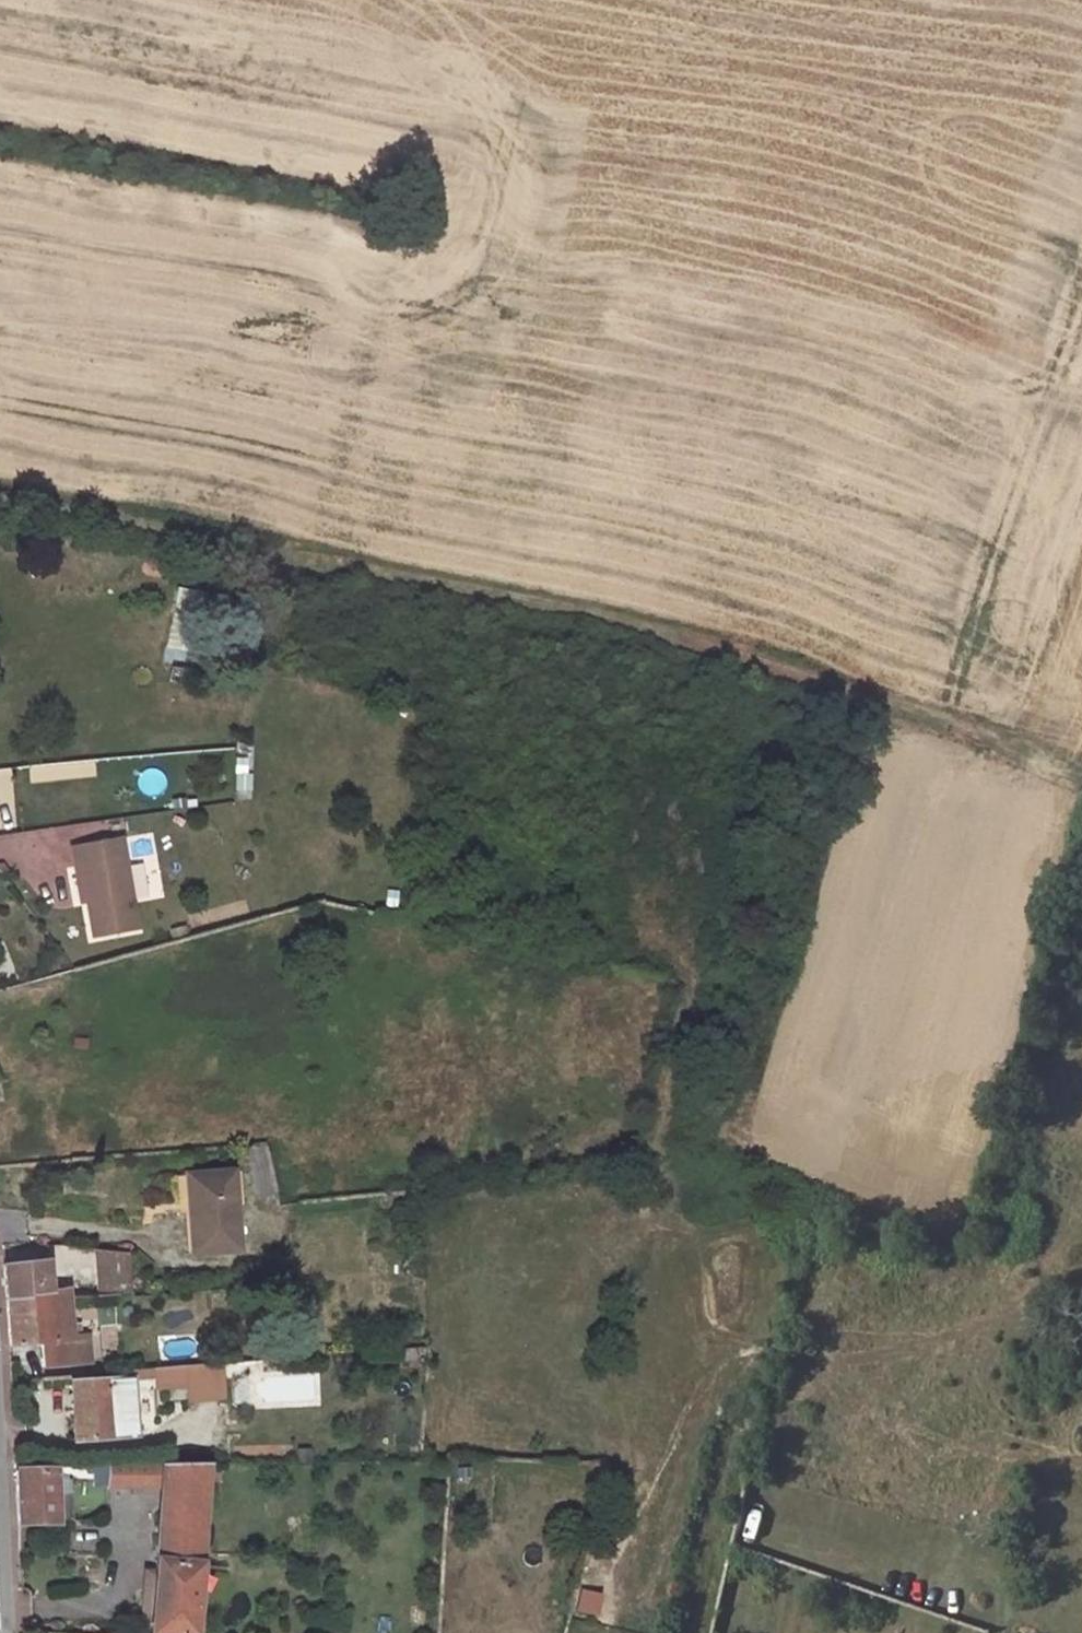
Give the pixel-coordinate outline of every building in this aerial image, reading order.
[(198,664),(179,661),(177,677),(196,680),(198,664)] [(236,759),(236,799),(249,799),(249,759),(236,759)] [(122,843),(72,850),(76,869),(81,868),(92,939),(135,932),(122,843)] [(259,1199),(278,1194),(266,1145),(246,1151),(259,1199)] [(238,1248),(231,1168),(175,1173),(179,1213),(195,1212),(199,1251),(238,1248)] [(132,1251),(100,1247),(101,1259),(104,1295),(133,1290),(132,1251)] [(6,1300),(52,1295),(47,1259),(3,1263),(6,1300)] [(72,1332),(69,1301),(69,1293),(52,1295),(6,1300),(9,1338),(40,1335),(43,1364),(89,1359),(87,1339),(79,1339),(79,1332),(72,1332)] [(161,1387),(188,1385),(190,1401),(224,1399),(221,1361),(160,1367),(161,1387)] [(133,1377),(155,1375),(155,1367),(132,1369),(133,1375),(133,1377)] [(135,1432),(133,1377),(133,1375),(73,1377),(76,1435),(135,1432)] [(252,1404),(253,1378),(234,1377),(233,1403),(252,1404)] [(89,1478),(104,1479),(104,1460),(90,1460),(89,1478)] [(209,1461),(167,1461),(104,1460),(104,1479),(103,1484),(161,1484),(152,1632),(195,1632),(209,1461)] [(18,1520),(57,1517),(55,1466),(16,1468),(18,1520)] [(582,1589),(576,1614),(598,1620),(604,1594),(582,1589)]
